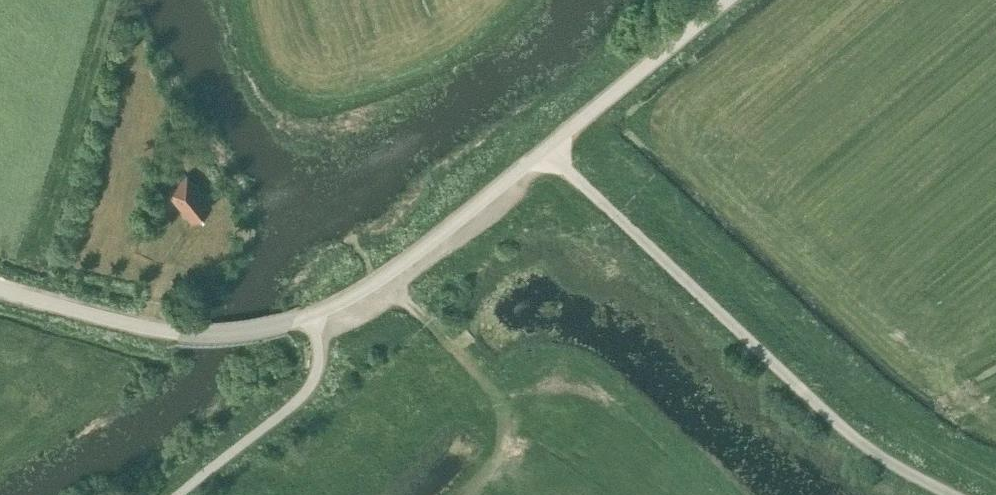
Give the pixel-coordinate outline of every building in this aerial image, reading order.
[(180,181),(174,174),(160,185),(166,192),(191,221),(210,206),(185,176),(180,181)]
